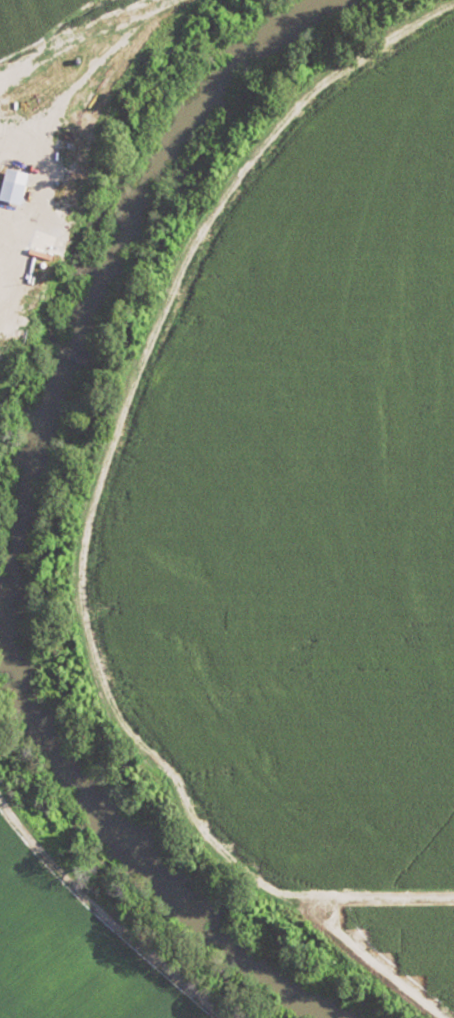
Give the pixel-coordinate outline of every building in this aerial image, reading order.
[(0,168),(0,202),(14,205),(22,173),(0,168)]
